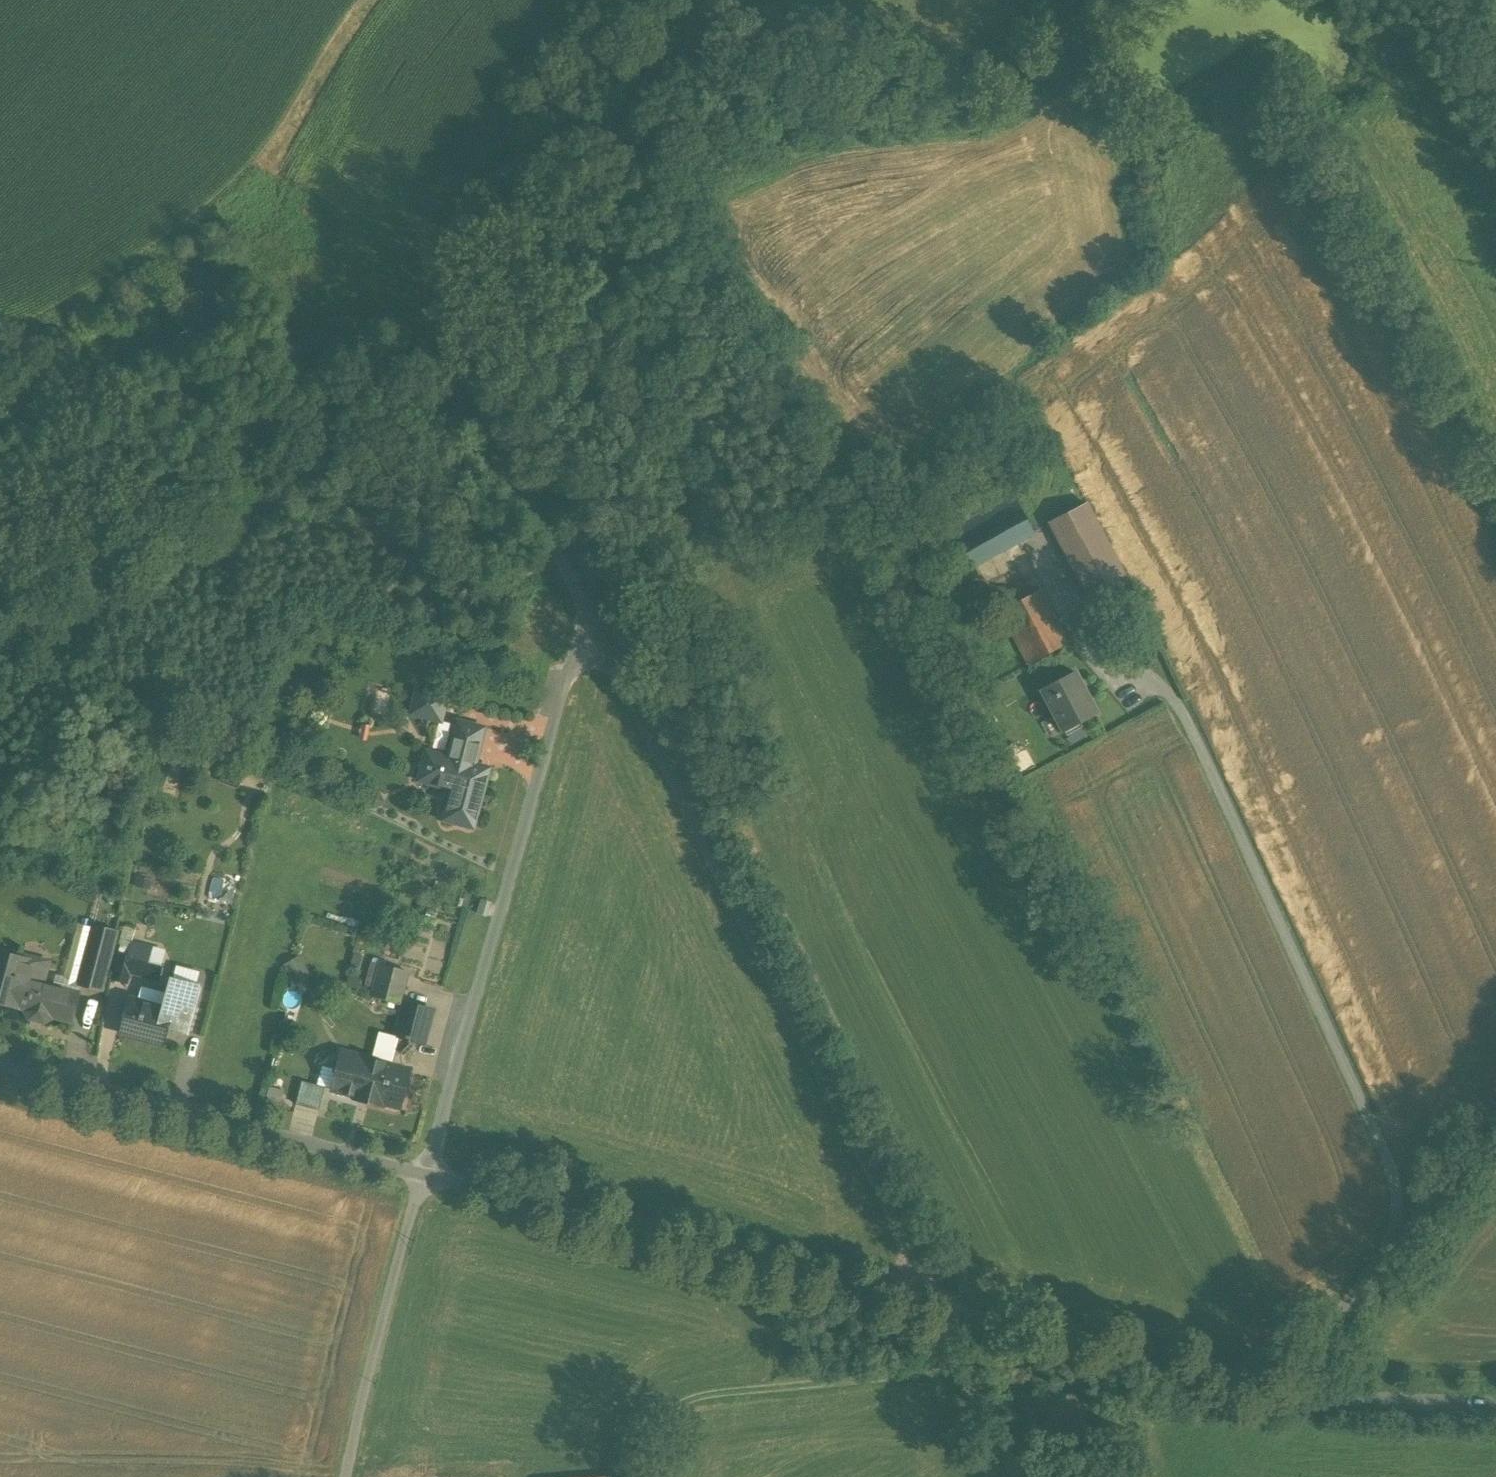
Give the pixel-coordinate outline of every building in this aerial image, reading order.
[(1034,532),(1014,495),(951,529),(971,567),(1034,532)] [(1085,503),(1050,522),(1092,602),(1127,583),(1085,503)] [(1069,643),(1040,590),(1001,610),(1029,664),(1069,643)] [(1097,714),(1074,672),(1041,689),(1064,732),(1065,731),(1064,730),(1078,723),(1079,723),(1097,714)] [(378,712),(380,702),(390,703),(393,684),(369,682),(365,710),(378,712)] [(451,701),(419,691),(412,717),(443,726),(451,701)] [(494,730),(457,720),(447,755),(431,750),(422,783),(453,792),(444,825),(476,834),(494,771),(483,768),(494,730)] [(122,934),(95,927),(79,987),(106,994),(122,934)] [(160,986),(169,955),(138,946),(133,962),(120,959),(113,983),(127,987),(130,977),(160,986)] [(0,951),(0,1009),(23,1015),(21,1023),(52,1032),(55,1022),(73,1027),(81,999),(30,985),(37,961),(0,951)] [(370,983),(382,987),(380,993),(409,1002),(418,970),(377,958),(370,983)] [(187,1038),(199,994),(167,985),(161,1006),(132,998),(120,1039),(166,1051),(171,1033),(187,1038)] [(425,1040),(434,1006),(410,999),(400,1034),(425,1040)] [(410,1069),(342,1052),(333,1089),(400,1106),(410,1069)]
